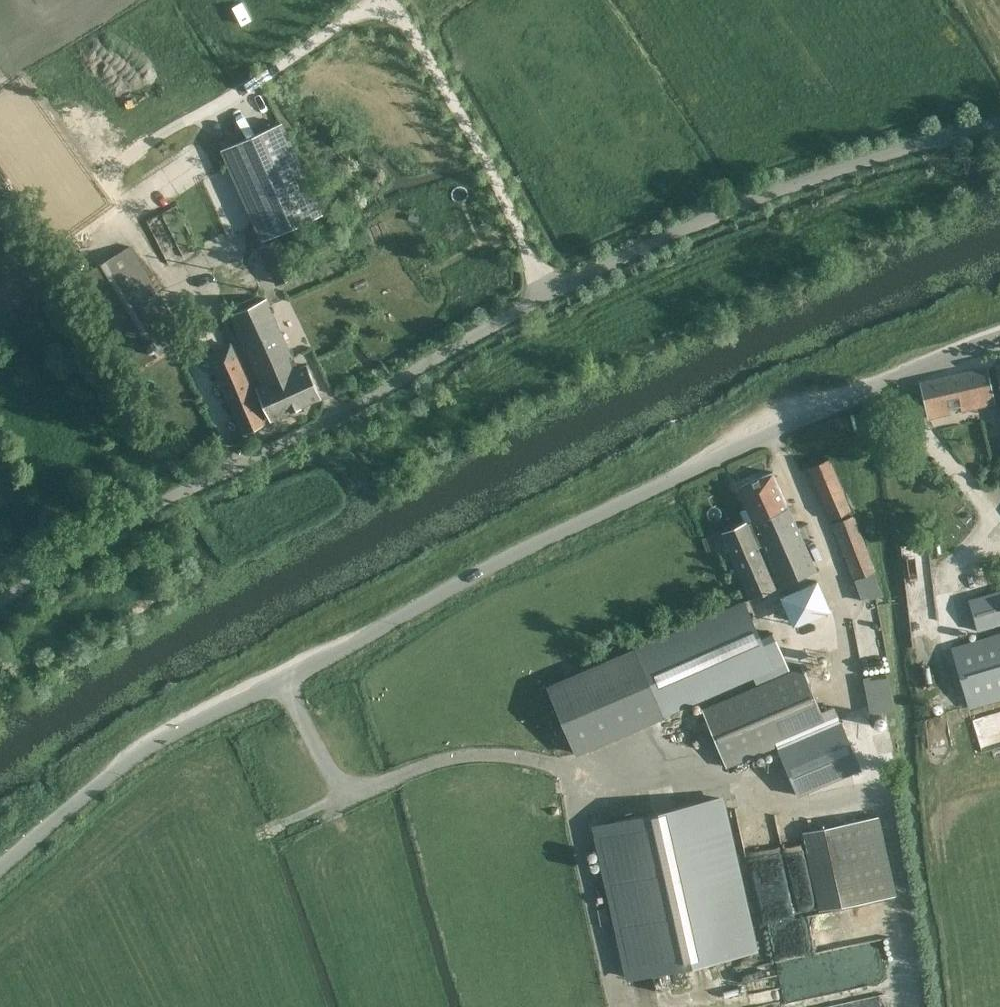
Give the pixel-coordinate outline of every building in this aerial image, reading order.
[(277,120),(220,149),(266,239),(323,209),(277,120)] [(203,247),(239,228),(217,186),(181,204),(203,247)] [(295,275),(276,238),(257,247),(276,284),(295,275)] [(130,372),(186,339),(131,247),(75,280),(130,372)] [(212,267),(228,303),(264,287),(247,251),(212,267)] [(271,422),(321,397),(306,365),(298,368),(267,299),(229,316),(261,386),(257,387),(258,390),(252,393),(231,345),(209,355),(243,434),(265,424),(255,400),(261,397),(271,419),(270,420),(271,422)] [(994,403),(986,367),(920,383),(928,418),(994,403)] [(831,519),(851,511),(829,458),(808,467),(831,519)] [(752,522),(762,545),(780,586),(816,570),(772,471),(737,487),(752,522)] [(862,601),(881,594),(873,572),(876,571),(854,515),(833,523),(862,601)] [(762,545),(752,522),(747,524),(723,534),(751,599),(775,588),(757,547),(762,545)] [(908,554),(909,611),(934,610),(933,553),(908,554)] [(821,577),(781,592),(794,624),(833,608),(821,577)] [(969,599),(978,630),(999,624),(999,590),(969,599)] [(578,753),(774,667),(745,602),(549,688),(578,753)] [(999,698),(999,633),(952,647),(970,707),(999,698)] [(702,709),(726,767),(826,724),(802,667),(702,709)] [(870,714),(893,710),(886,673),(863,678),(870,714)] [(839,718),(826,724),(776,745),(798,795),(860,768),(839,718)] [(630,977),(754,949),(720,798),(596,825),(630,977)] [(877,816),(846,823),(803,832),(820,911),(894,894),(877,816)]
